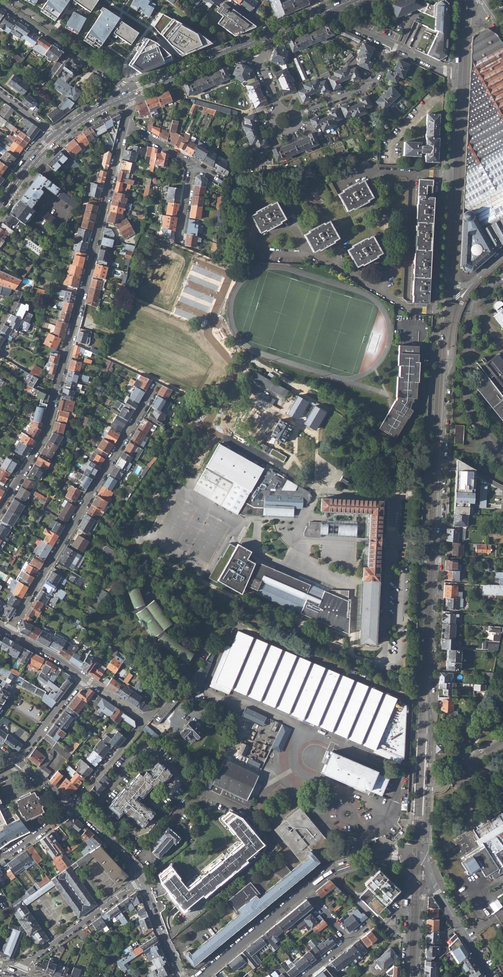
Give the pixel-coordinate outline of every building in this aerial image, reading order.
[(69,0),(47,0),(41,9),(56,19),(69,0)] [(98,1),(97,0),(74,0),(73,1),(90,12),(98,1)] [(154,8),(148,5),(150,1),(148,0),(128,0),(125,5),(141,15),(139,18),(146,23),(154,8)] [(257,4),(252,0),(244,0),(240,6),(250,13),(257,4)] [(276,19),(285,15),(279,0),(270,0),(270,1),(275,14),(274,14),(276,19)] [(285,15),(295,11),(291,0),(285,3),(284,0),(283,1),(282,0),(279,0),(285,15)] [(291,0),(295,11),(309,5),(310,3),(307,0),(292,0),(291,0)] [(390,4),(392,10),(396,18),(404,15),(410,12),(411,12),(410,10),(413,8),(416,10),(435,18),(435,30),(438,31),(447,35),(448,11),(448,5),(447,3),(444,0),(438,0),(432,6),(420,0),(400,0),(390,4)] [(235,36),(256,27),(224,3),(218,12),(224,17),(218,24),(235,36)] [(119,19),(104,9),(85,38),(100,48),(101,46),(119,19)] [(255,16),(260,20),(263,16),(262,13),(259,10),(255,16)] [(77,35),(86,19),(73,12),(65,28),(77,35)] [(182,58),(212,45),(198,33),(163,14),(154,27),(177,53),(182,58)] [(11,29),(17,21),(7,15),(0,24),(0,28),(3,30),(4,28),(4,27),(6,25),(11,29)] [(9,32),(22,41),(23,39),(30,30),(17,21),(11,29),(9,32)] [(139,33),(121,22),(113,34),(131,45),(139,33)] [(309,33),(313,44),(321,41),(321,42),(326,40),(325,39),(334,35),(329,24),(323,26),(324,27),(309,33)] [(336,32),(359,42),(361,38),(338,28),(336,32)] [(467,272),(469,272),(471,271),(472,272),(478,267),(502,245),(502,46),(496,36),(494,34),(492,32),(486,29),(480,32),(472,37),(460,262),(460,266),(461,267),(462,269),(463,270),(464,272),(466,272),(467,272)] [(30,30),(23,39),(22,41),(25,43),(29,46),(31,44),(34,46),(40,37),(30,30)] [(438,31),(427,54),(427,55),(433,57),(439,60),(445,57),(446,55),(447,35),(438,31)] [(288,41),(293,52),(302,49),(302,50),(307,48),(306,47),(313,44),(309,33),(294,40),(294,39),(288,41)] [(31,49),(42,57),(44,55),(52,45),(40,37),(34,46),(31,49)] [(146,39),(128,66),(141,75),(172,61),(170,57),(156,45),(146,39)] [(360,50),(371,55),(374,48),(363,43),(360,50)] [(49,72),(53,76),(54,74),(57,71),(68,56),(52,45),(44,55),(47,58),(46,60),(50,62),(51,60),(55,63),(56,61),(57,61),(49,72)] [(274,55),(287,60),(288,56),(286,55),(287,52),(277,48),(274,55)] [(367,61),(368,61),(371,55),(360,50),(357,57),(362,59),(367,61)] [(11,55),(21,63),(23,59),(13,52),(11,55)] [(345,60),(348,63),(351,60),(354,57),(351,54),(345,60)] [(271,61),(282,65),(283,62),(285,64),(287,60),(274,55),(271,61)] [(68,56),(57,71),(65,76),(67,74),(69,76),(71,77),(74,72),(75,73),(81,65),(68,56)] [(294,59),(303,79),(307,78),(298,57),(294,59)] [(367,61),(362,59),(359,65),(369,70),(372,63),(368,61),(367,61)] [(396,67),(406,71),(409,65),(399,60),(396,67)] [(236,79),(239,80),(244,67),(238,64),(233,75),(237,76),(236,79)] [(239,80),(243,82),(244,79),(247,81),(251,70),(244,67),(239,80)] [(345,80),(351,77),(352,77),(349,71),(347,67),(341,69),(345,80)] [(396,67),(393,72),(393,73),(399,76),(403,78),(406,71),(396,67)] [(204,78),(209,88),(216,85),(217,86),(221,84),(221,83),(229,79),(224,68),(219,70),(220,71),(204,78)] [(356,68),(349,71),(352,77),(351,77),(353,81),(360,78),(356,68)] [(282,90),(284,95),(295,91),(292,82),(293,81),(291,77),(290,77),(286,69),(275,74),(277,79),(278,78),(283,89),(282,90)] [(338,82),(339,82),(345,80),(341,69),(334,72),(336,76),(338,82)] [(65,76),(57,71),(54,74),(59,77),(52,86),(62,94),(73,102),(81,92),(80,91),(81,90),(76,87),(75,87),(74,87),(73,88),(65,82),(69,76),(67,74),(65,76)] [(396,82),(399,76),(393,73),(393,72),(389,71),(386,78),(396,82)] [(8,84),(23,95),(29,87),(14,76),(8,84)] [(338,82),(336,76),(330,79),(334,89),(341,86),(339,82),(338,82)] [(183,85),(188,96),(197,93),(197,94),(202,92),(201,91),(209,88),(204,78),(189,84),(189,82),(183,85)] [(315,92),(321,90),(322,90),(319,83),(317,79),(310,82),(315,92)] [(252,99),(255,108),(267,103),(264,97),(263,98),(259,87),(260,87),(257,81),(247,86),(246,86),(250,95),(248,96),(250,100),(252,99)] [(325,81),(319,83),(322,90),(321,90),(323,94),(330,91),(325,81)] [(308,95),(309,95),(315,92),(310,82),(304,85),(305,89),(308,95)] [(308,95),(305,89),(299,92),(303,102),(310,99),(309,95),(308,95)] [(386,93),(394,102),(399,98),(391,89),(386,93)] [(161,106),(161,108),(164,106),(163,105),(172,101),(168,91),(157,96),(161,106)] [(38,103),(36,102),(37,99),(29,93),(22,103),(32,111),(38,103)] [(381,98),(388,106),(394,102),(386,93),(381,98)] [(60,104),(57,108),(65,114),(66,114),(78,105),(73,102),(62,94),(59,98),(62,101),(63,104),(60,104)] [(149,111),(150,113),(153,112),(152,110),(161,106),(157,96),(145,101),(149,111)] [(363,103),(365,109),(371,106),(367,96),(360,99),(362,103),(363,103)] [(375,103),(382,111),(388,106),(381,98),(375,103)] [(196,100),(195,105),(197,105),(207,108),(216,110),(220,112),(229,114),(231,110),(196,100)] [(140,117),(148,114),(150,113),(149,111),(145,101),(138,104),(136,106),(135,110),(136,111),(138,111),(140,117)] [(363,103),(362,103),(356,106),(360,116),(367,113),(365,109),(363,103)] [(0,112),(0,116),(2,118),(10,107),(6,104),(0,112)] [(345,117),(352,114),(349,108),(350,108),(348,104),(341,106),(345,117)] [(356,106),(350,108),(349,108),(352,114),(353,118),(360,116),(356,106)] [(10,107),(2,118),(6,121),(14,110),(10,107)] [(47,115),(54,123),(65,114),(57,108),(57,107),(47,115)] [(332,115),(335,122),(341,119),(337,108),(330,111),(332,116),(332,115)] [(115,130),(116,133),(121,113),(118,112),(109,116),(113,125),(115,130)] [(244,118),(247,124),(253,122),(254,122),(257,120),(255,113),(244,118)] [(425,162),(437,162),(439,115),(427,114),(425,146),(421,146),(421,143),(404,142),(404,156),(420,156),(421,153),(425,153),(425,162)] [(325,118),(330,128),(336,126),(335,122),(332,115),(332,116),(325,118)] [(8,137),(23,149),(30,139),(25,135),(23,133),(6,121),(2,118),(0,116),(0,123),(3,125),(4,124),(5,125),(6,126),(7,125),(13,130),(12,131),(18,135),(16,138),(13,136),(12,137),(10,135),(10,136),(9,136),(8,137)] [(111,127),(113,125),(109,116),(102,120),(104,126),(105,128),(106,130),(111,127)] [(315,130),(321,127),(319,121),(317,117),(310,119),(315,130)] [(27,128),(29,130),(25,135),(30,139),(32,140),(40,130),(25,118),(21,123),(27,128)] [(325,118),(319,121),(321,127),(323,131),(330,128),(325,118)] [(91,127),(97,136),(100,134),(99,132),(98,130),(104,126),(102,120),(91,127)] [(170,143),(176,146),(179,137),(179,136),(175,134),(176,130),(178,122),(172,121),(169,134),(168,139),(171,140),(170,143)] [(256,128),(254,122),(253,122),(247,124),(243,126),(246,133),(256,128)] [(111,140),(113,145),(116,133),(115,130),(113,125),(111,127),(113,133),(108,134),(111,140)] [(82,133),(88,141),(90,140),(91,141),(98,137),(97,136),(91,127),(82,133)] [(246,133),(249,139),(259,135),(256,128),(246,133)] [(168,139),(169,134),(160,129),(159,136),(167,141),(168,139)] [(64,147),(72,157),(80,150),(89,143),(88,141),(82,133),(64,147)] [(294,143),(298,153),(305,150),(306,151),(311,150),(310,148),(319,144),(314,133),(308,135),(309,136),(294,143)] [(182,138),(179,137),(176,146),(184,151),(187,145),(188,144),(187,143),(190,137),(187,134),(185,135),(184,135),(182,138)] [(344,140),(347,148),(362,143),(358,134),(344,140)] [(249,139),(251,146),(255,144),(262,141),(261,141),(259,135),(249,139)] [(16,158),(23,149),(8,137),(6,136),(4,138),(12,144),(9,147),(6,145),(4,147),(0,143),(0,147),(16,158)] [(188,144),(187,145),(195,150),(198,144),(194,142),(194,140),(191,138),(188,144)] [(262,141),(255,144),(258,150),(268,146),(265,139),(261,141),(262,141)] [(113,145),(111,140),(104,145),(108,151),(111,155),(113,145)] [(199,142),(198,144),(195,150),(192,155),(202,161),(207,151),(203,149),(205,145),(199,142)] [(273,150),(278,161),(286,158),(287,159),(291,158),(291,156),(298,153),(294,143),(279,149),(278,148),(273,150)] [(137,154),(146,156),(147,148),(134,145),(133,152),(125,150),(123,159),(135,161),(137,154)] [(192,155),(195,150),(187,145),(184,151),(192,155)] [(151,167),(154,167),(154,164),(157,153),(157,150),(152,147),(151,150),(148,146),(147,148),(146,156),(144,164),(151,165),(151,167)] [(8,168),(16,158),(0,147),(0,152),(4,155),(1,158),(0,157),(0,162),(7,167),(8,168)] [(62,166),(64,165),(62,163),(64,161),(67,158),(68,160),(67,161),(68,162),(73,166),(74,166),(77,171),(83,170),(72,157),(64,147),(51,161),(39,174),(48,180),(54,173),(54,171),(60,165),(62,166)] [(108,151),(103,155),(104,155),(104,157),(102,164),(105,168),(108,168),(111,155),(108,151)] [(202,161),(212,167),(215,157),(216,155),(213,154),(212,151),(209,151),(208,151),(207,151),(202,161)] [(157,153),(154,164),(165,166),(168,156),(161,152),(160,154),(157,153)] [(230,166),(215,157),(212,167),(227,176),(228,176),(230,166)] [(120,171),(129,174),(132,163),(122,161),(120,171)] [(92,179),(92,183),(103,186),(108,168),(105,168),(101,169),(100,171),(99,175),(98,180),(95,180),(92,179)] [(130,185),(133,185),(134,181),(128,179),(129,174),(120,171),(117,181),(122,183),(127,184),(130,185)] [(19,200),(30,208),(40,195),(42,192),(41,190),(40,189),(43,186),(55,194),(75,209),(79,204),(77,202),(75,200),(48,180),(39,174),(19,200)] [(195,185),(205,187),(207,179),(200,175),(196,176),(195,185)] [(413,302),(427,303),(433,180),(419,179),(413,302)] [(122,183),(117,181),(114,192),(121,193),(124,194),(126,189),(129,189),(130,185),(127,184),(122,183)] [(343,191),(338,194),(347,211),(352,208),(353,210),(364,204),(363,203),(372,198),(363,181),(354,186),(353,185),(347,188),(348,190),(344,192),(343,191)] [(332,198),(338,194),(331,182),(325,185),(332,198)] [(89,195),(99,198),(101,189),(102,189),(103,186),(92,183),(90,183),(89,186),(91,186),(89,195)] [(202,207),(205,187),(195,185),(194,190),(191,205),(202,207)] [(165,196),(164,201),(165,202),(168,202),(179,204),(181,189),(168,187),(168,188),(167,187),(165,187),(164,189),(164,190),(165,191),(167,192),(167,196),(165,196)] [(112,199),(125,203),(126,200),(123,199),(124,194),(121,193),(114,192),(112,199)] [(111,205),(125,209),(125,208),(124,207),(124,205),(129,206),(130,204),(125,203),(112,199),(111,205)] [(30,208),(19,200),(11,211),(9,213),(18,220),(23,224),(26,220),(27,221),(32,215),(31,214),(33,210),(30,208)] [(166,216),(175,218),(177,211),(178,211),(179,204),(168,202),(168,206),(166,216)] [(256,213),(251,216),(260,233),(269,228),(270,229),(276,226),(275,224),(285,219),(276,202),(269,206),(269,205),(255,212),(256,213)] [(83,219),(94,222),(96,212),(98,206),(96,205),(88,203),(87,203),(83,219)] [(122,214),(128,216),(129,210),(125,209),(111,205),(110,211),(111,211),(122,214)] [(189,217),(200,219),(202,207),(191,205),(189,217)] [(40,207),(36,212),(59,230),(61,227),(63,224),(40,207)] [(122,214),(111,211),(109,217),(108,217),(107,222),(114,224),(115,219),(117,220),(117,218),(120,219),(122,214)] [(3,221),(10,226),(13,223),(15,224),(18,220),(9,213),(3,221)] [(168,229),(174,231),(177,218),(175,218),(166,216),(163,216),(162,227),(168,229)] [(81,227),(92,230),(94,222),(83,219),(81,227)] [(116,224),(124,239),(136,234),(133,227),(126,219),(116,224)] [(195,223),(195,222),(195,220),(189,219),(187,234),(195,236),(196,233),(201,234),(202,231),(199,230),(200,224),(195,223)] [(304,235),(313,252),(318,249),(319,250),(330,245),(329,244),(338,238),(329,221),(324,224),(323,223),(308,231),(309,232),(304,235)] [(11,235),(14,232),(2,223),(0,226),(6,230),(9,233),(11,235)] [(173,243),(174,231),(168,229),(162,227),(161,232),(162,232),(161,238),(173,243)] [(80,228),(76,240),(87,243),(88,243),(90,238),(89,237),(90,235),(91,235),(92,231),(80,228)] [(103,238),(101,245),(113,248),(114,235),(113,233),(111,234),(110,234),(109,239),(103,238)] [(184,247),(195,251),(197,237),(197,236),(195,236),(187,234),(184,247)] [(347,250),(356,267),(362,264),(362,265),(373,260),(372,258),(381,253),(372,237),(367,239),(366,238),(352,246),(352,247),(347,250)] [(22,243),(40,256),(44,250),(26,238),(22,243)] [(86,247),(87,243),(76,240),(73,250),(75,251),(86,254),(87,250),(86,250),(86,247)] [(124,250),(132,252),(135,246),(126,244),(124,250)] [(97,260),(107,262),(110,251),(100,249),(97,260)] [(124,267),(128,268),(129,261),(132,252),(120,249),(119,253),(125,255),(125,256),(126,257),(124,267)] [(72,265),(82,268),(86,254),(75,251),(72,265)] [(25,269),(28,271),(32,266),(34,264),(31,262),(25,269)] [(96,264),(93,276),(105,279),(108,267),(96,264)] [(67,271),(66,275),(79,278),(82,268),(72,265),(71,265),(70,271),(67,271)] [(14,290),(23,279),(17,274),(15,277),(0,271),(0,286),(11,289),(14,290)] [(63,284),(77,287),(79,278),(66,275),(63,284)] [(93,276),(92,278),(102,281),(100,290),(102,290),(105,279),(93,276)] [(90,287),(100,290),(102,281),(92,278),(90,287)] [(0,286),(0,295),(3,296),(4,294),(8,296),(9,292),(10,293),(11,289),(0,286)] [(86,303),(98,307),(98,306),(96,305),(100,290),(90,287),(86,303)] [(45,291),(33,288),(31,294),(43,298),(44,293),(45,291)] [(12,300),(18,303),(22,292),(17,291),(14,296),(12,300)] [(63,302),(73,303),(75,294),(65,291),(63,302)] [(61,311),(70,313),(73,303),(63,302),(61,302),(59,310),(61,311)] [(501,309),(499,307),(502,305),(501,302),(498,302),(495,302),(494,304),(493,307),(497,312),(492,316),(493,317),(494,316),(502,328),(502,308),(501,309)] [(13,316),(26,322),(29,324),(31,318),(25,316),(23,315),(25,310),(24,310),(25,306),(24,306),(19,303),(13,316)] [(58,321),(68,323),(70,313),(61,311),(58,321)] [(8,319),(12,321),(9,327),(12,328),(17,331),(20,324),(24,326),(23,328),(28,331),(31,324),(29,324),(26,322),(13,316),(11,315),(8,319)] [(53,335),(61,338),(63,339),(68,323),(58,321),(53,320),(53,322),(56,323),(54,329),(52,328),(51,328),(50,328),(49,331),(51,331),(51,332),(53,332),(53,335)] [(7,339),(9,335),(12,328),(9,327),(5,325),(0,332),(0,335),(7,338),(7,339)] [(79,328),(76,341),(82,343),(82,344),(89,347),(90,343),(90,338),(87,337),(88,331),(79,328)] [(43,343),(56,350),(61,338),(53,335),(48,332),(46,336),(45,335),(43,339),(44,340),(43,343)] [(71,356),(77,358),(78,355),(81,355),(81,353),(84,353),(85,349),(74,345),(71,356)] [(419,346),(399,345),(398,365),(400,365),(400,377),(398,377),(397,397),(396,401),(396,400),(384,420),(379,428),(396,438),(412,410),(410,408),(413,398),(416,398),(417,382),(418,382),(419,362),(418,362),(419,346)] [(493,406),(492,407),(502,420),(502,390),(499,393),(489,379),(493,375),(502,387),(502,359),(498,353),(487,362),(483,358),(481,359),(491,372),(485,377),(476,366),(476,385),(477,384),(479,387),(478,389),(488,402),(489,401),(493,406)] [(50,360),(57,364),(60,354),(55,354),(55,355),(51,355),(50,360)] [(49,360),(44,369),(47,370),(48,366),(50,366),(47,378),(53,379),(57,364),(50,360),(49,360)] [(68,371),(78,374),(80,368),(83,369),(84,364),(81,363),(70,360),(68,371)] [(30,373),(38,378),(44,369),(36,365),(30,373)] [(251,379),(285,398),(289,393),(290,393),(290,392),(256,373),(256,371),(255,369),(253,369),(252,371),(252,372),(253,374),(251,379)] [(28,384),(33,387),(38,378),(30,373),(24,370),(22,373),(28,376),(31,379),(29,382),(26,380),(24,382),(28,384)] [(78,374),(68,371),(66,380),(76,383),(77,378),(82,379),(81,380),(88,382),(89,377),(78,374)] [(129,383),(133,385),(134,386),(136,387),(144,392),(151,381),(139,375),(135,381),(130,379),(128,383),(129,383)] [(44,393),(48,394),(50,385),(45,384),(44,389),(38,386),(42,380),(38,378),(33,387),(35,388),(44,393)] [(66,380),(63,388),(74,391),(75,391),(77,383),(76,383),(66,380)] [(25,389),(30,392),(33,387),(28,384),(25,389)] [(157,394),(166,400),(172,390),(162,386),(157,394)] [(273,406),(276,400),(249,386),(246,391),(273,406)] [(44,393),(35,388),(33,387),(30,392),(30,393),(37,395),(36,397),(40,399),(42,399),(47,402),(49,395),(44,393)] [(144,392),(136,387),(130,395),(124,391),(122,394),(129,397),(138,402),(144,392)] [(72,400),(74,391),(63,388),(62,395),(61,398),(66,399),(72,400)] [(155,408),(161,412),(163,408),(162,407),(166,400),(157,394),(151,405),(155,408)] [(294,418),(295,419),(306,401),(296,395),(295,397),(296,397),(286,414),(287,414),(288,413),(295,417),(294,418)] [(122,403),(134,410),(138,402),(129,397),(125,403),(122,401),(122,403)] [(71,413),(74,401),(73,401),(72,400),(66,399),(61,398),(58,410),(60,410),(71,413)] [(42,399),(40,399),(40,403),(39,402),(38,407),(46,408),(47,404),(41,403),(42,399)] [(110,410),(127,421),(134,410),(122,403),(119,401),(115,406),(119,408),(119,410),(121,411),(119,413),(118,412),(118,411),(112,407),(110,410)] [(38,407),(34,406),(32,413),(32,414),(31,420),(31,421),(38,422),(39,423),(41,417),(42,414),(44,415),(46,408),(38,407)] [(314,406),(304,424),(316,430),(326,412),(314,406)] [(148,418),(160,425),(164,418),(163,418),(164,416),(168,418),(169,417),(161,412),(155,408),(152,414),(151,413),(148,418)] [(58,421),(68,423),(69,421),(67,421),(68,415),(70,415),(70,416),(76,417),(76,414),(71,413),(60,410),(58,421)] [(111,427),(120,432),(127,421),(110,410),(109,412),(115,416),(116,415),(117,416),(111,427)] [(136,430),(146,435),(152,424),(143,419),(136,430)] [(270,436),(282,443),(285,438),(286,438),(292,426),(280,419),(270,436)] [(40,431),(42,423),(39,423),(38,422),(31,421),(29,430),(26,435),(34,440),(40,431)] [(53,432),(71,437),(71,436),(68,434),(63,433),(65,426),(69,427),(69,425),(55,421),(52,432),(53,432)] [(104,439),(113,444),(119,434),(120,432),(111,427),(108,425),(101,437),(104,439)] [(455,425),(455,440),(463,440),(463,426),(455,425)] [(131,439),(139,444),(142,447),(148,437),(145,436),(146,435),(136,430),(131,439)] [(58,446),(59,446),(60,445),(59,444),(62,438),(73,441),(74,438),(71,437),(53,432),(48,440),(58,446)] [(21,442),(30,447),(34,440),(26,435),(22,433),(19,437),(23,439),(21,442)] [(99,451),(106,456),(113,444),(104,439),(101,437),(98,435),(97,437),(101,439),(102,439),(97,448),(92,446),(92,447),(95,449),(99,451)] [(41,453),(51,458),(58,446),(48,440),(41,453)] [(14,450),(25,457),(30,447),(21,442),(19,441),(14,450)] [(132,457),(137,460),(144,450),(130,441),(123,452),(132,457)] [(261,443),(258,448),(284,462),(287,456),(272,448),(261,443)] [(263,469),(221,444),(206,468),(234,483),(249,492),(263,469)] [(129,462),(132,457),(123,452),(116,464),(122,468),(127,471),(131,464),(129,462)] [(105,459),(97,454),(95,457),(92,455),(91,457),(90,457),(88,460),(92,462),(100,467),(105,459)] [(34,465),(45,471),(50,460),(40,455),(34,465)] [(11,473),(17,462),(16,461),(16,460),(12,458),(12,459),(7,457),(5,461),(3,460),(0,466),(0,467),(11,473)] [(456,458),(456,470),(467,471),(474,475),(475,468),(456,458)] [(86,475),(93,479),(100,467),(92,462),(88,460),(86,465),(87,466),(83,474),(86,475)] [(116,479),(116,480),(119,475),(118,475),(122,468),(116,464),(109,475),(116,479)] [(28,474),(37,479),(38,477),(41,479),(45,473),(45,471),(34,465),(28,474)] [(141,475),(143,477),(149,468),(146,466),(141,475)] [(2,487),(11,473),(0,467),(0,486),(2,487)] [(208,498),(221,506),(234,483),(206,468),(197,484),(211,492),(208,498)] [(243,503),(238,511),(246,516),(260,517),(260,514),(260,509),(264,509),(264,506),(274,507),(274,510),(291,510),(292,508),(302,508),(302,505),(304,505),(307,503),(308,501),(309,497),(310,498),(310,496),(309,493),(305,490),(271,471),(270,473),(263,469),(249,492),(244,501),(243,503)] [(454,513),(467,514),(468,514),(469,502),(473,502),(474,475),(467,471),(456,470),(454,513)] [(103,486),(109,490),(114,481),(115,481),(116,479),(109,475),(103,486)] [(340,481),(346,485),(349,485),(351,482),(349,478),(343,475),(340,481)] [(39,498),(46,502),(48,499),(34,491),(37,486),(40,487),(41,485),(26,477),(21,487),(30,492),(39,498)] [(138,478),(131,489),(134,490),(141,480),(138,478)] [(244,501),(249,492),(234,483),(221,506),(236,515),(238,511),(243,503),(244,501)] [(211,492),(197,484),(193,490),(208,498),(211,492)] [(67,501),(71,503),(73,500),(75,501),(78,495),(81,490),(71,485),(68,490),(69,491),(64,499),(64,500),(67,501)] [(107,502),(109,503),(111,500),(109,499),(110,497),(113,498),(115,494),(109,490),(103,486),(97,496),(107,502)] [(29,494),(30,492),(21,487),(15,496),(24,502),(27,498),(28,499),(30,495),(29,494)] [(92,505),(102,511),(107,502),(97,496),(92,505)] [(18,516),(25,505),(14,499),(7,510),(18,516)] [(321,514),(371,516),(385,503),(380,503),(322,499),(321,514)] [(71,503),(67,501),(64,506),(57,517),(67,523),(76,507),(71,503)] [(385,503),(371,516),(368,568),(364,568),(363,581),(379,582),(385,503)] [(86,515),(95,520),(99,514),(101,516),(104,512),(102,511),(92,505),(86,515)] [(260,509),(260,514),(291,516),(291,510),(274,510),(274,507),(264,506),(264,509),(260,509)] [(34,521),(38,523),(44,514),(47,515),(49,512),(42,508),(39,513),(34,521)] [(11,526),(12,526),(18,516),(7,510),(0,521),(2,521),(11,526)] [(27,521),(32,524),(34,521),(39,513),(34,510),(27,521)] [(458,528),(466,529),(467,514),(454,513),(453,528),(458,528)] [(83,531),(87,533),(91,527),(92,527),(94,524),(97,525),(99,522),(95,520),(86,515),(78,528),(83,531)] [(48,529),(59,535),(64,526),(53,520),(48,529)] [(3,539),(6,534),(7,534),(11,526),(2,521),(0,524),(0,538),(3,539)] [(356,539),(357,522),(321,521),(321,522),(320,538),(356,539)] [(303,536),(306,537),(320,538),(321,522),(309,522),(309,523),(308,526),(306,526),(303,534),(303,536)] [(327,525),(326,533),(339,534),(339,526),(327,525)] [(47,535),(43,541),(53,546),(59,535),(48,529),(46,528),(43,533),(47,535)] [(446,540),(458,541),(458,540),(458,536),(458,528),(453,528),(447,528),(446,540)] [(72,545),(83,551),(89,541),(88,540),(91,535),(87,533),(83,531),(80,536),(78,534),(72,545)] [(35,555),(44,560),(53,546),(43,541),(41,539),(38,544),(40,546),(35,555)] [(452,542),(452,554),(462,555),(463,543),(452,542)] [(485,552),(491,552),(490,550),(491,550),(491,547),(491,548),(491,545),(486,545),(486,543),(475,543),(475,551),(485,551),(485,552)] [(243,595),(246,586),(257,590),(256,594),(349,634),(350,617),(347,617),(347,612),(348,612),(349,591),(329,590),(328,593),(324,591),(323,594),(316,591),(309,588),(310,585),(252,560),(246,557),(249,552),(245,549),(243,552),(228,544),(221,557),(220,557),(208,579),(216,583),(218,581),(243,595)] [(16,555),(17,556),(19,552),(22,547),(19,545),(14,554),(16,555)] [(58,561),(73,568),(81,555),(67,546),(58,561)] [(30,563),(39,569),(44,560),(35,555),(31,552),(26,561),(30,563)] [(444,570),(459,570),(460,564),(457,564),(457,560),(445,560),(444,570)] [(23,571),(34,577),(39,569),(30,563),(26,561),(21,570),(23,571)] [(3,572),(5,573),(6,572),(7,572),(11,564),(9,562),(8,564),(7,566),(5,569),(3,572)] [(60,571),(54,568),(52,571),(61,576),(61,577),(66,579),(68,576),(63,573),(63,574),(59,572),(60,571)] [(444,579),(459,580),(459,570),(444,570),(444,579)] [(20,582),(28,587),(34,577),(23,571),(20,577),(22,578),(20,582)] [(47,581),(55,586),(58,582),(63,585),(66,580),(66,579),(61,577),(61,576),(52,571),(47,581)] [(76,583),(80,585),(83,580),(83,581),(90,585),(91,583),(72,572),(70,576),(71,577),(70,580),(76,584),(76,583)] [(101,589),(108,593),(118,577),(114,575),(105,589),(102,588),(101,589)] [(11,592),(22,598),(28,587),(20,582),(19,581),(13,592),(12,591),(11,592)] [(47,590),(60,598),(62,599),(66,592),(55,586),(47,581),(44,585),(48,588),(47,590)] [(379,582),(363,581),(360,646),(374,647),(377,647),(379,582)] [(98,599),(102,601),(108,593),(101,589),(91,583),(90,585),(97,589),(97,590),(99,591),(95,597),(98,599)] [(139,587),(138,583),(127,586),(135,607),(136,607),(143,604),(137,587),(138,587),(139,587)] [(501,583),(484,583),(484,587),(483,587),(483,593),(502,594),(502,583),(501,583)] [(443,597),(457,597),(457,585),(444,584),(443,597)] [(143,604),(136,607),(138,611),(145,605),(138,587),(137,587),(143,604)] [(36,599),(45,604),(50,596),(59,601),(60,598),(47,590),(42,588),(36,599)] [(5,603),(15,609),(20,601),(10,595),(5,602),(5,603)] [(443,608),(459,609),(459,597),(457,597),(443,597),(443,608)] [(31,608),(40,613),(45,604),(36,599),(31,608)] [(94,606),(97,608),(102,601),(98,599),(94,606)] [(152,637),(156,635),(163,629),(172,623),(154,599),(145,605),(138,611),(136,613),(143,624),(144,625),(152,637)] [(5,603),(2,607),(5,609),(3,614),(10,618),(15,609),(5,603)] [(26,615),(30,618),(34,612),(39,615),(40,613),(31,608),(26,615)] [(442,623),(454,624),(455,616),(458,616),(458,614),(455,614),(442,613),(442,623)] [(20,631),(27,635),(33,625),(23,620),(19,627),(20,631)] [(441,638),(454,639),(455,624),(454,624),(442,623),(441,638)] [(27,635),(36,640),(41,630),(39,629),(40,627),(36,624),(34,626),(33,625),(27,635)] [(493,634),(492,641),(499,641),(499,639),(502,627),(484,626),(483,630),(488,630),(488,631),(494,631),(494,634),(493,634)] [(163,629),(156,635),(158,639),(164,633),(169,638),(176,643),(180,647),(186,651),(188,653),(189,651),(187,650),(176,641),(163,629)] [(36,640),(48,646),(55,634),(49,631),(48,633),(42,630),(41,630),(36,640)] [(372,752),(400,763),(402,758),(403,758),(406,705),(395,700),(396,698),(237,632),(230,648),(226,646),(209,686),(230,694),(232,690),(373,749),(372,752)] [(66,641),(60,638),(61,636),(55,633),(55,634),(48,646),(58,653),(65,643),(66,641)] [(9,651),(11,647),(14,642),(4,637),(0,644),(0,647),(9,651)] [(447,648),(454,649),(454,639),(441,638),(441,648),(447,648)] [(58,653),(69,660),(75,652),(78,647),(75,645),(72,645),(66,641),(65,643),(58,653)] [(490,651),(496,651),(497,649),(499,641),(492,641),(488,641),(488,645),(495,646),(493,649),(490,649),(490,651)] [(16,655),(17,656),(20,651),(22,647),(14,642),(11,647),(15,650),(14,653),(16,654),(16,655)] [(111,655),(114,657),(116,655),(118,652),(108,644),(106,646),(114,651),(111,655)] [(32,652),(22,647),(20,651),(17,656),(21,658),(19,661),(25,664),(27,661),(32,652)] [(446,670),(474,671),(475,650),(454,649),(447,648),(446,670)] [(47,660),(32,652),(27,661),(25,664),(24,666),(28,668),(29,667),(35,670),(37,670),(39,667),(42,668),(43,668),(47,660)] [(80,667),(87,656),(82,653),(80,656),(75,652),(69,660),(80,667)] [(80,667),(88,673),(94,664),(96,661),(98,658),(90,653),(88,655),(87,656),(80,667)] [(107,667),(115,673),(123,662),(124,660),(116,655),(114,657),(107,667)] [(43,668),(53,674),(56,667),(47,660),(43,668)] [(96,661),(94,664),(104,671),(107,668),(96,661)] [(98,680),(104,671),(94,664),(88,673),(98,680)] [(4,701),(15,682),(43,698),(41,700),(51,708),(56,702),(48,695),(47,694),(46,692),(22,678),(18,676),(9,671),(1,666),(0,666),(0,673),(7,677),(9,675),(6,681),(3,680),(1,683),(0,683),(0,709),(4,701)] [(9,671),(18,676),(20,673),(11,667),(10,668),(9,671)] [(53,674),(50,678),(49,681),(53,683),(61,669),(56,667),(53,674)] [(49,681),(50,678),(45,674),(46,672),(42,669),(40,673),(49,681)] [(65,679),(58,688),(59,689),(64,692),(72,682),(70,675),(65,672),(62,675),(62,677),(65,679)] [(439,682),(451,682),(451,677),(454,677),(454,673),(439,672),(439,682)] [(46,682),(56,690),(57,687),(53,683),(49,681),(40,673),(39,674),(37,678),(45,684),(46,682)] [(126,699),(132,690),(133,688),(131,686),(131,687),(126,684),(132,675),(129,673),(121,684),(115,692),(126,699)] [(102,683),(106,686),(110,680),(107,678),(104,681),(103,681),(102,683)] [(106,686),(115,692),(121,684),(112,678),(110,680),(106,686)] [(132,690),(126,699),(128,701),(129,700),(132,702),(131,703),(143,711),(149,711),(151,708),(144,702),(143,700),(140,697),(137,694),(138,692),(139,692),(143,687),(142,686),(143,684),(143,682),(139,679),(133,688),(132,690)] [(444,688),(444,695),(451,695),(452,685),(458,686),(458,683),(451,682),(439,682),(439,688),(444,688)] [(482,699),(484,699),(484,698),(489,691),(490,684),(486,684),(484,684),(474,683),(474,689),(485,690),(485,693),(482,699)] [(64,692),(59,689),(56,693),(53,691),(51,694),(50,693),(48,695),(56,702),(64,692)] [(86,702),(88,703),(92,698),(91,697),(94,693),(89,689),(81,690),(78,695),(86,702)] [(152,719),(158,724),(181,697),(175,692),(152,719)] [(69,706),(77,713),(86,702),(78,695),(69,706)] [(91,706),(94,709),(96,706),(102,698),(99,696),(91,706)] [(99,708),(97,711),(100,713),(108,702),(102,698),(96,706),(99,708)] [(438,708),(441,710),(455,716),(455,711),(451,711),(451,700),(448,700),(438,699),(438,708)] [(104,712),(109,716),(116,708),(108,702),(100,713),(99,715),(101,716),(104,712)] [(214,705),(228,713),(230,711),(216,703),(214,705)] [(73,718),(75,720),(79,715),(77,713),(69,706),(65,711),(73,718)] [(242,716),(262,726),(267,717),(246,707),(242,716)] [(109,717),(118,723),(121,718),(122,717),(124,719),(123,720),(135,728),(135,727),(134,720),(116,708),(109,716),(109,717)] [(55,724),(63,731),(68,724),(73,718),(65,711),(55,724)] [(270,730),(275,732),(279,722),(275,720),(270,730)] [(188,741),(191,744),(196,739),(197,739),(201,735),(200,733),(203,730),(200,727),(199,728),(196,725),(194,727),(189,722),(185,727),(186,728),(180,733),(187,741),(188,741)] [(47,734),(55,740),(59,735),(62,737),(66,733),(63,731),(55,724),(47,734)] [(142,730),(148,735),(152,731),(146,725),(142,730)] [(16,733),(25,741),(30,735),(20,727),(16,733)] [(18,750),(23,744),(12,736),(10,738),(7,736),(7,735),(0,729),(0,742),(2,743),(4,743),(5,742),(12,747),(13,746),(18,750)] [(112,746),(116,749),(126,738),(118,731),(110,739),(105,735),(100,740),(110,749),(112,746)] [(44,738),(54,746),(57,742),(55,740),(47,734),(44,738)] [(94,751),(102,758),(110,749),(100,740),(92,750),(93,751),(94,751)] [(35,769),(46,778),(51,771),(45,767),(52,757),(52,756),(53,757),(54,749),(58,752),(67,760),(72,754),(68,751),(57,742),(54,746),(45,757),(38,766),(35,769)] [(76,742),(68,751),(72,754),(75,751),(80,744),(78,743),(76,742)] [(435,752),(443,753),(444,747),(446,747),(446,743),(439,742),(436,742),(435,752)] [(238,753),(245,756),(249,746),(243,743),(238,753)] [(28,758),(38,766),(45,757),(35,749),(28,758)] [(86,759),(95,766),(102,758),(94,751),(93,751),(86,759)] [(375,793),(380,795),(387,778),(376,773),(376,771),(331,752),(322,773),(363,790),(364,789),(370,791),(368,796),(369,796),(371,797),(372,796),(373,796),(375,793)] [(246,763),(258,769),(261,764),(249,758),(246,763)] [(76,772),(83,778),(86,774),(88,774),(92,769),(80,759),(76,765),(80,768),(76,772)] [(249,796),(258,777),(224,760),(221,766),(213,783),(210,790),(249,809),(253,799),(249,796)] [(140,773),(126,788),(124,787),(108,806),(113,811),(112,812),(117,817),(123,810),(142,827),(147,820),(145,819),(147,817),(149,818),(154,812),(148,807),(147,808),(135,797),(138,794),(142,797),(153,785),(155,787),(160,781),(163,784),(171,774),(168,771),(169,770),(167,768),(164,770),(163,768),(165,766),(162,764),(161,765),(158,762),(149,773),(147,771),(143,775),(140,773)] [(205,785),(210,790),(213,783),(221,766),(215,763),(205,785)] [(50,781),(55,785),(62,775),(58,771),(50,781)] [(76,772),(72,777),(69,781),(77,787),(84,779),(83,778),(76,772)] [(92,793),(97,797),(101,791),(101,790),(104,787),(110,780),(106,776),(107,774),(105,773),(88,792),(90,794),(92,793)] [(59,788),(68,795),(71,791),(73,792),(77,787),(69,781),(66,778),(59,788)] [(23,816),(25,820),(44,812),(42,807),(43,807),(38,796),(36,796),(34,792),(16,800),(18,805),(19,809),(22,816),(23,816)] [(8,841),(29,831),(20,818),(6,825),(5,822),(10,820),(9,818),(18,814),(12,806),(7,808),(5,806),(0,809),(0,827),(1,829),(0,830),(0,847),(8,841)] [(184,954),(193,965),(318,861),(316,859),(331,846),(300,809),(274,830),(301,863),(261,896),(250,884),(228,902),(238,915),(191,953),(189,950),(184,954)] [(220,859),(207,870),(208,871),(200,878),(199,877),(186,887),(179,878),(179,877),(170,865),(158,874),(162,884),(167,891),(168,891),(171,893),(174,897),(175,900),(183,910),(202,894),(204,897),(211,892),(210,891),(215,886),(215,885),(218,883),(220,884),(232,874),(231,872),(235,869),(235,870),(241,866),(241,867),(248,861),(246,859),(264,844),(242,817),(230,811),(221,818),(229,828),(233,834),(234,833),(241,842),(229,852),(230,853),(221,860),(220,859)] [(483,847),(472,853),(464,858),(465,859),(462,861),(468,870),(465,872),(467,875),(470,873),(468,870),(477,865),(476,864),(478,862),(481,867),(486,875),(489,873),(492,878),(502,871),(502,814),(501,812),(491,819),(489,815),(474,825),(477,829),(473,831),(475,835),(483,847)] [(72,825),(78,830),(81,827),(83,824),(77,819),(70,818),(65,822),(69,828),(72,825)] [(165,851),(173,842),(175,844),(181,837),(168,826),(151,845),(155,849),(152,852),(158,858),(164,851),(165,851)] [(84,830),(79,836),(84,841),(94,834),(87,828),(84,830)] [(54,830),(50,832),(45,836),(52,845),(57,841),(54,837),(57,835),(54,830)] [(89,851),(93,849),(99,844),(103,842),(94,834),(84,841),(89,845),(82,851),(84,855),(89,851)] [(483,847),(475,835),(472,836),(478,845),(460,857),(462,861),(465,859),(464,858),(472,853),(483,847)] [(51,857),(58,853),(52,845),(45,836),(39,840),(51,857)] [(52,845),(58,853),(58,854),(60,856),(61,858),(64,856),(65,855),(78,845),(76,843),(69,848),(67,846),(63,850),(57,841),(52,845)] [(93,849),(89,851),(93,855),(118,883),(127,875),(99,844),(93,849)] [(27,849),(43,872),(48,869),(32,845),(27,849)] [(25,867),(27,870),(28,870),(25,864),(31,860),(25,850),(17,856),(25,867)] [(84,855),(81,857),(83,861),(78,865),(80,868),(93,855),(89,851),(84,855)] [(8,862),(16,874),(25,867),(17,856),(8,862)] [(51,867),(57,875),(68,867),(65,863),(61,858),(60,856),(54,860),(57,865),(56,866),(55,865),(51,867)] [(96,904),(72,869),(78,865),(83,861),(81,857),(76,861),(71,864),(70,865),(68,867),(57,875),(51,879),(55,884),(79,917),(96,904)] [(3,870),(5,868),(8,866),(6,863),(4,860),(0,862),(0,866),(1,868),(3,870)] [(14,875),(9,868),(6,870),(5,871),(10,877),(14,875)] [(361,897),(383,918),(387,923),(390,920),(393,917),(388,913),(391,909),(388,905),(393,900),(391,898),(397,892),(377,873),(366,884),(370,888),(361,897)] [(26,897),(21,900),(25,906),(55,884),(51,879),(49,880),(35,891),(28,895),(26,897)] [(329,907),(333,913),(349,899),(330,880),(328,881),(316,891),(321,898),(333,888),(342,895),(340,897),(343,900),(334,908),(331,905),(329,907)] [(28,895),(35,891),(32,886),(25,891),(28,895)] [(142,901),(139,892),(136,891),(129,896),(132,902),(134,906),(142,901)] [(15,902),(16,904),(21,900),(26,897),(24,895),(15,902)] [(117,905),(121,910),(127,906),(127,905),(132,902),(129,896),(117,905)] [(438,908),(440,908),(432,896),(428,897),(428,908),(438,908)] [(25,906),(21,900),(16,904),(13,906),(15,907),(13,911),(18,918),(21,924),(19,926),(9,922),(6,929),(9,930),(2,948),(0,947),(0,954),(5,956),(11,958),(12,958),(23,931),(25,929),(29,935),(30,935),(38,947),(49,939),(25,906)] [(294,923),(308,911),(310,913),(312,913),(314,912),(314,910),(312,908),(313,907),(307,900),(278,923),(277,924),(284,932),(286,935),(292,931),(291,930),(289,928),(294,923)] [(101,916),(106,923),(111,919),(110,917),(114,915),(118,919),(120,918),(125,925),(130,922),(128,920),(121,910),(117,905),(101,916)] [(427,919),(437,919),(438,908),(428,908),(427,919)] [(339,920),(349,932),(359,924),(357,921),(359,920),(361,922),(367,917),(363,913),(361,914),(357,909),(351,914),(351,915),(345,920),(342,918),(339,920)] [(139,936),(140,938),(153,929),(146,911),(139,916),(144,933),(139,936)] [(138,913),(128,920),(130,922),(139,916),(138,913)] [(312,929),(323,920),(319,915),(316,919),(317,920),(315,921),(314,919),(310,915),(296,926),(300,931),(304,928),(305,927),(308,932),(312,929)] [(101,916),(92,923),(96,928),(98,930),(103,927),(106,931),(110,928),(106,923),(101,916)] [(426,931),(437,931),(438,919),(437,919),(427,919),(426,931)] [(323,920),(312,929),(323,941),(328,948),(335,943),(330,936),(325,940),(318,931),(325,925),(325,924),(326,923),(323,920)] [(87,926),(91,931),(96,928),(92,923),(87,926)] [(263,936),(276,951),(279,948),(276,944),(279,940),(277,937),(284,932),(277,924),(263,936)] [(361,939),(367,946),(380,935),(374,928),(361,939)] [(426,942),(437,943),(438,931),(437,931),(426,931),(426,942)] [(155,936),(140,946),(143,951),(157,941),(155,936)] [(266,944),(274,953),(276,951),(263,936),(261,937),(266,944)] [(245,950),(258,966),(260,964),(262,962),(255,953),(266,944),(261,937),(245,950)] [(458,937),(452,942),(451,943),(453,946),(460,941),(458,937)] [(310,940),(322,953),(328,948),(323,941),(318,945),(317,943),(318,943),(313,938),(310,940)] [(309,951),(315,958),(322,953),(310,940),(308,942),(312,948),(309,951)] [(143,951),(138,955),(140,957),(145,954),(147,957),(160,947),(157,941),(143,951)] [(344,953),(351,961),(354,963),(358,960),(357,959),(367,951),(358,941),(347,950),(347,951),(344,953)] [(451,950),(459,963),(461,961),(462,959),(468,954),(460,941),(453,946),(451,943),(448,946),(449,947),(448,948),(450,951),(451,950)] [(425,966),(434,966),(434,963),(434,961),(430,961),(430,956),(434,956),(436,954),(436,950),(438,950),(439,946),(426,945),(425,966)] [(107,956),(111,957),(115,952),(110,946),(107,956)] [(121,961),(123,965),(138,955),(143,951),(140,946),(120,960),(121,961)] [(160,947),(147,957),(148,958),(150,957),(152,960),(152,959),(155,958),(156,956),(162,952),(160,947)] [(376,961),(383,969),(394,960),(394,953),(390,947),(376,961)] [(228,964),(234,972),(245,963),(252,971),(256,967),(258,966),(245,950),(228,964)] [(303,956),(309,963),(315,958),(309,951),(303,955),(303,956)] [(167,961),(162,952),(156,956),(155,958),(152,959),(152,960),(150,961),(153,964),(148,968),(151,972),(157,968),(160,966),(167,961)] [(335,973),(351,961),(344,953),(328,965),(335,973)] [(475,966),(468,954),(462,959),(465,964),(463,965),(463,968),(465,973),(469,970),(475,966)] [(295,965),(300,971),(309,963),(303,956),(298,960),(296,959),(292,962),(293,962),(295,965)] [(45,972),(52,974),(57,962),(58,961),(50,958),(49,961),(45,972)] [(35,968),(45,972),(49,961),(44,959),(43,959),(42,961),(39,960),(34,964),(35,968)] [(124,972),(127,970),(125,967),(123,965),(121,961),(117,965),(124,972)] [(167,961),(160,966),(157,968),(151,972),(146,975),(148,976),(156,976),(157,976),(175,976),(173,974),(170,975),(169,972),(172,971),(167,961)] [(290,976),(292,976),(300,971),(295,965),(293,962),(292,962),(292,961),(285,967),(282,963),(280,965),(290,976)] [(59,976),(64,964),(57,962),(52,974),(59,976)] [(71,973),(67,971),(68,966),(64,964),(59,976),(69,976),(71,973)] [(400,966),(393,965),(386,972),(388,975),(392,975),(392,976),(399,976),(400,966)] [(84,974),(80,972),(82,969),(74,966),(71,973),(69,976),(83,976),(84,974)] [(435,966),(434,966),(425,966),(424,976),(434,976),(435,966)] [(475,966),(469,970),(471,974),(469,975),(468,976),(482,976),(475,966)] [(314,976),(334,976),(325,967),(314,976)]
